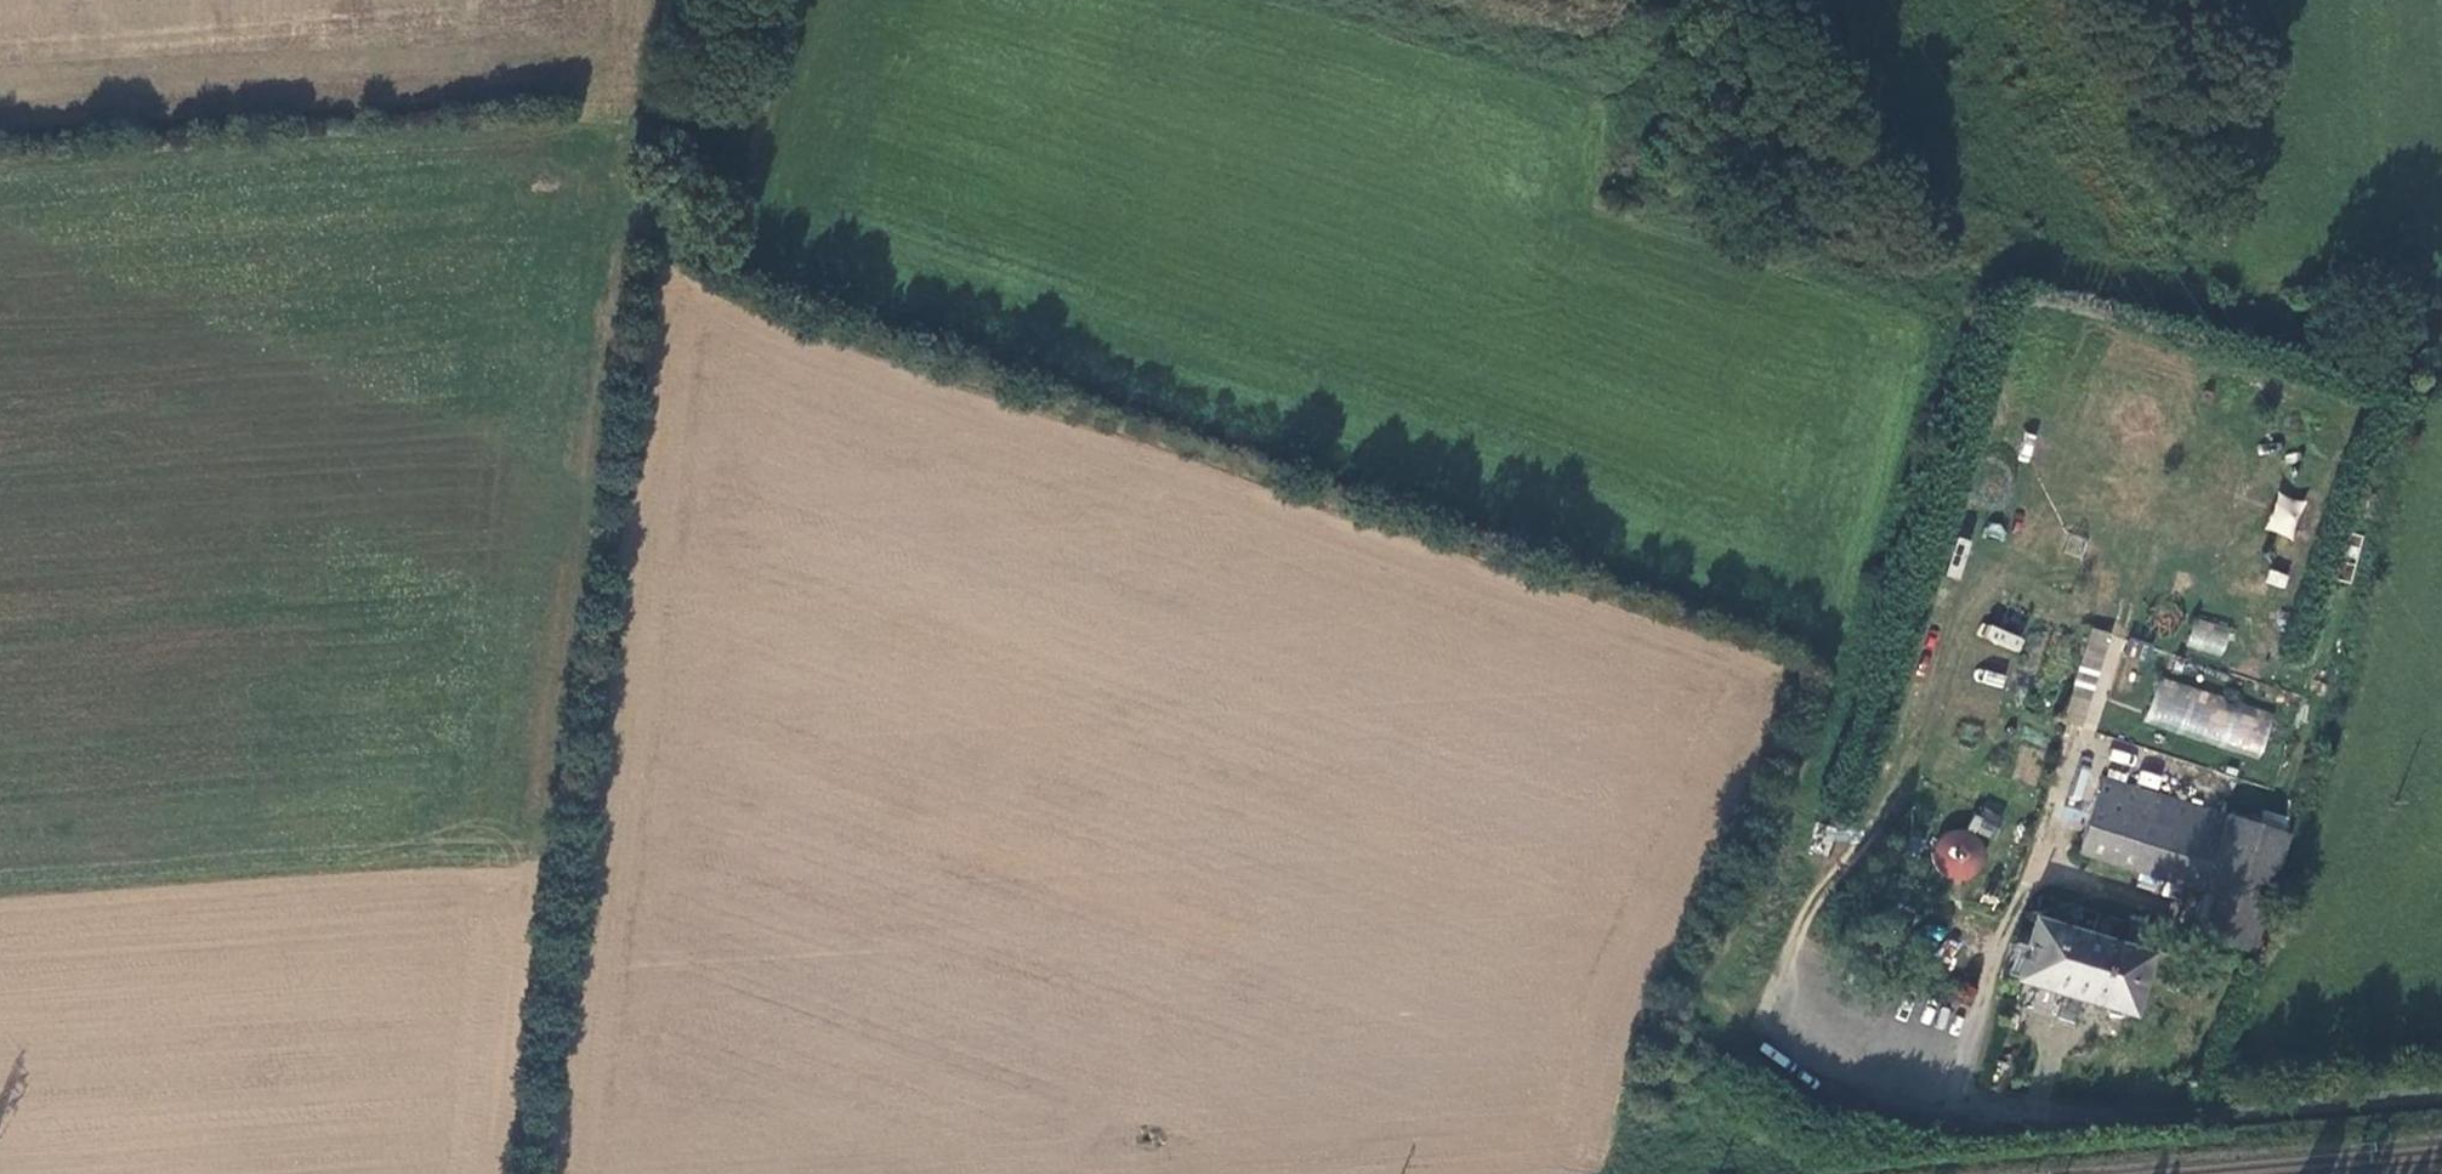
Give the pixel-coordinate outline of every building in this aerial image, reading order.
[(2292,537),(2304,500),(2278,492),(2266,529),(2292,537)] [(2195,617),(2186,646),(2221,657),(2230,628),(2195,617)] [(2302,699),(2088,631),(2060,723),(2272,792),(2302,699)] [(2100,778),(2077,853),(2201,891),(2224,817),(2100,778)] [(2187,934),(2249,953),(2286,837),(2224,817),(2201,891),(2187,934)] [(1967,886),(1989,847),(1948,824),(1926,863),(1967,886)] [(2096,914),(2039,897),(2013,979),(2125,1013),(2143,956),(2151,931),(2133,925),(2125,951),(2089,940),(2096,914)]
